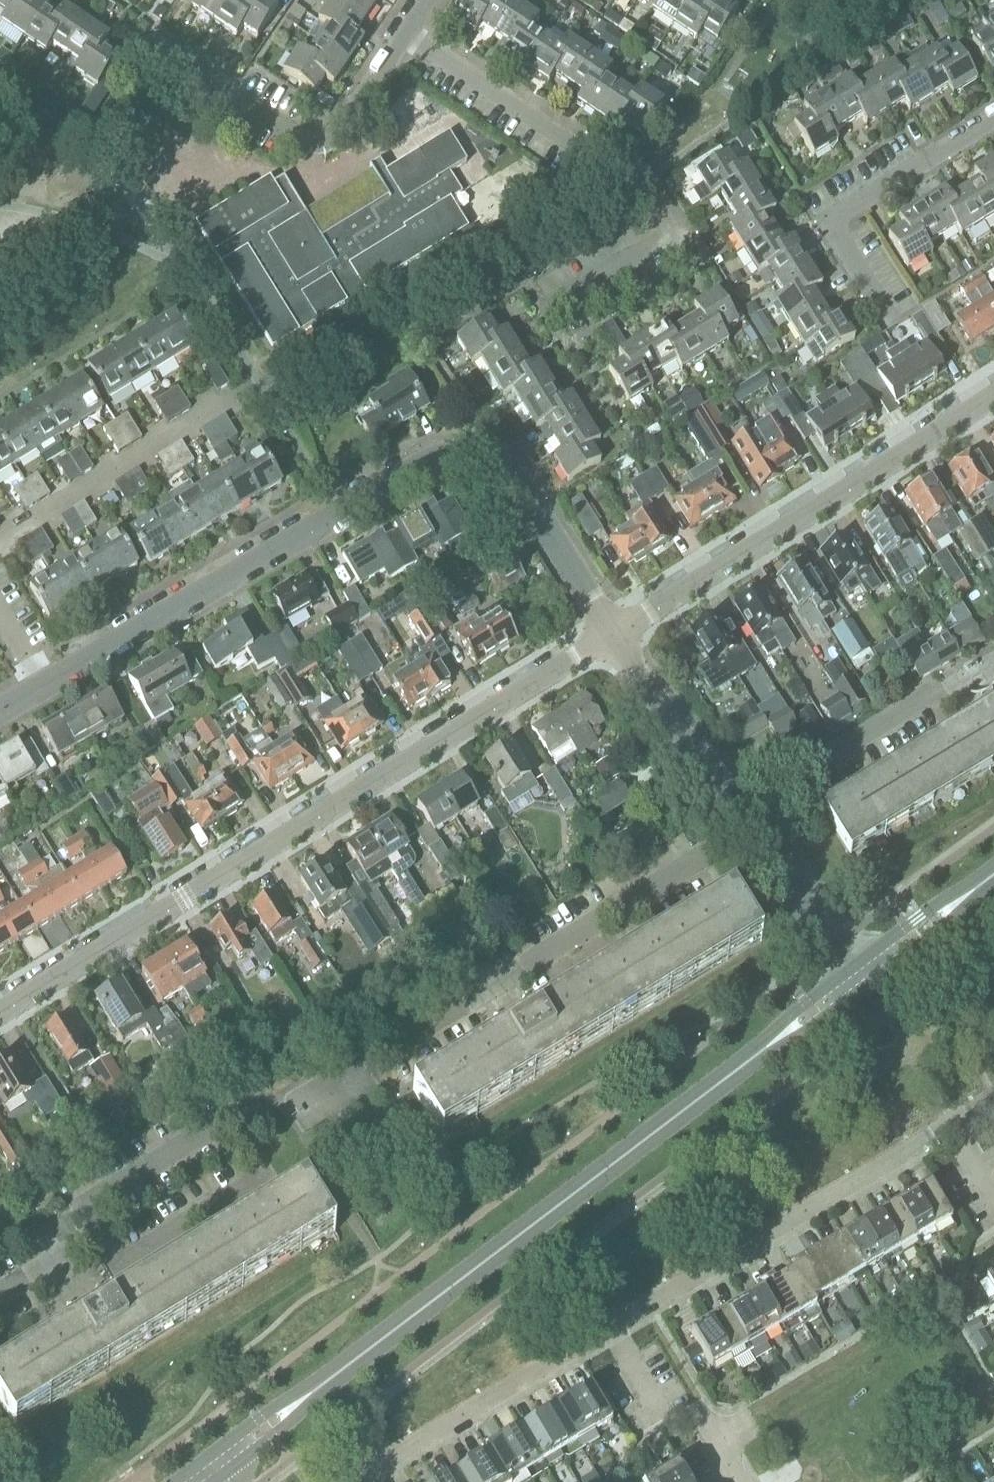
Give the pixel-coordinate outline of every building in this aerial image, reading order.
[(0,24),(22,38),(42,7),(32,0),(27,0),(21,9),(13,4),(6,14),(0,24)] [(5,13),(6,14),(13,4),(21,9),(27,0),(0,0),(0,10),(5,13)] [(192,6),(214,21),(229,0),(196,0),(192,6)] [(214,21),(237,36),(242,28),(250,16),(242,11),(249,0),(229,0),(214,21)] [(242,11),(250,16),(242,28),(257,38),(274,13),(278,7),(278,6),(269,0),(249,0),(242,11)] [(318,22),(326,28),(338,36),(344,27),(356,35),(365,20),(335,0),(333,0),(318,22)] [(335,0),(365,20),(379,0),(335,0)] [(452,18),(476,34),(481,25),(488,13),(481,9),(487,0),(465,0),(452,18)] [(481,25),(496,35),(517,4),(511,0),(487,0),(481,9),(488,13),(481,25)] [(566,9),(570,3),(567,0),(563,0),(559,4),(566,9)] [(597,14),(603,6),(594,0),(587,0),(584,5),(597,14)] [(651,10),(673,25),(690,0),(659,0),(658,2),(657,1),(651,10)] [(673,25),(696,40),(702,32),(701,31),(708,19),(701,15),(709,4),(708,3),(704,0),(690,0),(673,25)] [(701,31),(702,32),(718,42),(723,34),(738,11),(722,0),(710,0),(708,3),(709,4),(701,15),(708,19),(701,31)] [(109,1),(105,7),(110,11),(114,5),(109,1)] [(942,9),(937,1),(921,10),(926,18),(942,9)] [(945,13),(950,21),(966,12),(961,3),(945,13)] [(517,4),(496,35),(510,44),(510,45),(518,33),(525,38),(533,27),(534,28),(540,19),(517,4)] [(586,11),(575,4),(570,12),(581,19),(586,11)] [(42,7),(22,38),(44,53),(46,54),(52,45),(60,34),(57,32),(51,28),(58,17),(57,17),(56,16),(42,7)] [(160,7),(154,16),(160,20),(166,11),(160,7)] [(58,17),(51,28),(57,32),(60,34),(52,45),(65,54),(86,23),(64,8),(58,17)] [(619,29),(624,22),(624,21),(609,10),(603,18),(619,29)] [(289,16),(286,21),(295,27),(297,29),(301,24),(300,23),(298,22),(289,16)] [(982,25),(982,26),(987,34),(988,33),(993,43),(993,17),(982,25)] [(898,24),(903,33),(913,27),(908,18),(898,24)] [(601,38),(608,27),(601,22),(594,33),(601,38)] [(634,28),(624,22),(619,29),(629,35),(630,35),(634,28)] [(86,23),(65,54),(79,62),(80,63),(87,52),(95,57),(103,46),(103,47),(109,38),(86,23)] [(903,33),(898,24),(889,30),(894,39),(903,33)] [(972,33),(976,40),(972,43),(992,75),(993,73),(993,43),(988,33),(987,34),(982,26),(972,33)] [(326,28),(317,41),(319,43),(349,64),(364,40),(356,35),(344,27),(338,36),(326,28)] [(510,44),(504,53),(526,68),(547,37),(534,28),(533,27),(525,38),(518,33),(510,45),(510,44)] [(608,45),(616,33),(608,27),(601,38),(600,40),(608,45)] [(547,37),(526,68),(549,84),(555,75),(554,74),(562,63),(554,58),(562,47),(561,46),(547,37)] [(562,63),(554,74),(555,75),(569,84),(590,53),(567,38),(561,46),(562,47),(554,58),(562,63)] [(646,46),(655,53),(658,49),(660,46),(660,45),(651,38),(646,46)] [(873,55),(882,50),(876,40),(867,45),(873,55)] [(317,41),(307,56),(319,64),(314,72),(324,79),(334,86),(349,64),(319,43),(317,41)] [(80,63),(74,72),(96,87),(93,91),(95,93),(105,99),(117,81),(107,75),(106,74),(118,56),(103,47),(103,46),(95,57),(87,52),(80,63)] [(910,57),(909,57),(913,64),(933,97),(947,88),(948,87),(941,76),(949,71),(941,59),(942,59),(937,50),(930,54),(925,47),(910,57)] [(0,52),(0,64),(5,67),(12,56),(13,55),(2,48),(0,52)] [(299,50),(283,74),(314,94),(324,79),(314,72),(319,64),(307,56),(299,50)] [(949,71),(941,76),(948,87),(947,88),(953,96),(977,82),(957,50),(942,59),(941,59),(949,71)] [(859,60),(854,52),(854,53),(845,58),(850,66),(859,60)] [(590,53),(569,84),(582,94),(584,94),(591,83),(598,88),(606,77),(607,77),(613,69),(590,53)] [(908,53),(892,63),(893,65),(894,64),(899,73),(898,74),(905,85),(898,90),(905,102),(904,102),(910,111),(933,97),(913,64),(909,57),(910,57),(908,53)] [(10,61),(4,70),(11,76),(14,78),(21,68),(10,61)] [(840,61),(817,75),(822,84),(846,70),(840,61)] [(659,62),(653,70),(653,71),(665,80),(672,70),(659,62)] [(893,65),(870,79),(890,111),(904,102),(905,102),(898,90),(905,85),(898,74),(899,73),(894,64),(893,65)] [(704,78),(702,77),(695,72),(689,82),(696,86),(698,88),(704,78)] [(582,94),(577,102),(599,118),(620,87),(626,79),(619,74),(614,82),(607,77),(606,77),(598,88),(591,83),(584,94),(582,94)] [(851,79),(827,93),(847,125),(861,116),(862,116),(855,104),(862,100),(855,88),(856,88),(851,79)] [(862,100),(855,104),(862,116),(861,116),(866,125),(890,111),(870,79),(856,88),(855,88),(862,100)] [(620,87),(599,118),(622,133),(628,124),(627,124),(634,112),(627,108),(635,96),(634,96),(620,87)] [(634,112),(627,124),(628,124),(643,135),(664,104),(640,87),(634,96),(635,96),(627,108),(634,112)] [(827,93),(804,108),(809,116),(810,116),(817,127),(824,123),(831,135),(832,134),(847,125),(827,93)] [(118,98),(106,116),(121,126),(133,108),(118,98)] [(794,126),(787,130),(794,142),(801,137),(814,158),(838,143),(832,134),(831,135),(824,123),(817,127),(810,116),(809,116),(794,126)] [(651,125),(646,131),(655,137),(659,130),(651,125)] [(754,140),(749,132),(738,139),(742,147),(754,140)] [(270,177),(195,223),(273,349),(469,228),(451,199),(463,192),(450,172),(467,161),(450,133),(387,172),(380,161),(370,167),(375,174),(307,216),(284,178),(274,185),(270,177)] [(704,185),(693,191),(701,203),(711,197),(712,198),(720,192),(732,184),(727,177),(739,170),(738,169),(729,154),(723,158),(718,150),(693,165),(698,173),(697,174),(704,185)] [(974,172),(980,183),(981,182),(988,193),(993,189),(993,160),(974,172)] [(732,184),(720,192),(729,207),(761,187),(747,164),(738,169),(739,170),(727,177),(732,184)] [(965,192),(985,223),(993,217),(993,189),(988,193),(981,182),(980,183),(965,192)] [(761,187),(729,207),(738,221),(739,222),(750,215),(755,223),(767,215),(767,216),(776,211),(761,187)] [(945,190),(922,204),(941,236),(956,227),(949,215),(957,211),(951,201),(952,200),(945,190)] [(957,211),(949,215),(956,227),(962,237),(983,224),(985,223),(965,192),(964,192),(952,200),(951,201),(957,211)] [(921,204),(898,219),(904,228),(905,227),(912,238),(919,234),(926,246),(927,245),(941,236),(922,204),(921,204)] [(704,222),(699,214),(690,220),(695,228),(704,222)] [(738,221),(729,227),(744,250),(776,230),(767,216),(767,215),(755,223),(750,215),(739,222),(738,221)] [(710,231),(704,222),(695,228),(699,237),(710,231)] [(904,228),(889,237),(909,270),(933,255),(927,245),(926,246),(919,234),(912,238),(905,227),(904,228)] [(776,230),(744,250),(758,273),(767,268),(766,267),(778,260),(773,252),(785,245),(784,245),(776,230)] [(778,260),(766,267),(767,268),(776,282),(808,263),(793,239),(784,245),(785,245),(773,252),(778,260)] [(967,275),(975,271),(969,259),(961,264),(967,275)] [(808,263),(776,282),(784,296),(785,298),(797,291),(801,298),(813,291),(822,286),(808,263)] [(950,286),(967,276),(963,268),(946,278),(950,286)] [(733,286),(743,280),(738,272),(728,278),(733,286)] [(983,276),(982,277),(980,275),(970,281),(971,283),(970,284),(993,321),(993,294),(983,276)] [(972,343),(993,329),(993,321),(970,284),(960,290),(973,310),(957,320),(972,343)] [(721,333),(722,333),(737,323),(717,291),(693,306),(699,315),(706,326),(713,321),(721,333)] [(776,304),(772,306),(777,315),(782,312),(790,325),(822,306),(813,291),(801,298),(797,291),(785,298),(784,296),(775,302),(776,304)] [(761,313),(755,303),(744,309),(750,319),(761,313)] [(924,312),(922,313),(927,319),(946,351),(947,351),(938,335),(951,327),(935,303),(923,310),(924,312)] [(822,306),(790,325),(804,349),(806,347),(813,343),(812,342),(824,335),(819,328),(831,321),(831,320),(822,306)] [(927,319),(922,313),(912,319),(916,326),(927,319)] [(176,314),(155,327),(175,359),(196,346),(176,314)] [(813,343),(806,347),(816,363),(855,339),(839,314),(831,320),(831,321),(819,328),(824,335),(812,342),(813,343)] [(706,326),(699,315),(684,324),(704,357),(728,342),(722,333),(721,333),(713,321),(706,326)] [(495,335),(496,334),(488,322),(456,342),(470,364),(479,359),(477,357),(489,350),(483,342),(495,335)] [(668,333),(670,333),(664,324),(640,339),(660,371),(675,361),(676,360),(669,348),(675,344),(668,333)] [(684,324),(670,333),(668,333),(675,344),(669,348),(676,360),(675,361),(682,371),(704,357),(684,324)] [(758,333),(763,342),(775,335),(770,326),(758,333)] [(155,327),(132,341),(152,373),(175,359),(155,327)] [(751,346),(759,342),(750,327),(742,332),(751,346)] [(497,336),(496,334),(495,335),(483,342),(489,350),(477,357),(479,359),(470,364),(471,366),(480,360),(487,372),(519,352),(506,331),(497,336)] [(772,338),(763,342),(769,353),(778,348),(772,338)] [(660,371),(640,339),(617,353),(623,362),(629,372),(638,367),(646,380),(646,379),(660,371)] [(132,341),(110,355),(130,387),(152,373),(132,341)] [(896,350),(920,388),(945,372),(932,352),(933,351),(928,342),(912,353),(906,343),(896,350)] [(920,388),(896,350),(885,356),(892,366),(878,375),(867,357),(860,347),(849,354),(851,357),(851,358),(855,365),(872,391),(882,385),(882,386),(884,385),(899,407),(900,407),(897,403),(905,398),(920,388)] [(529,367),(519,352),(487,372),(503,396),(511,390),(510,389),(521,383),(516,375),(529,367)] [(130,387),(110,355),(90,367),(110,399),(130,387)] [(845,371),(855,365),(851,358),(840,364),(845,371)] [(214,360),(202,367),(216,391),(228,383),(214,360)] [(629,372),(623,362),(608,371),(628,404),(652,389),(646,379),(646,380),(638,367),(629,372)] [(529,368),(529,367),(516,375),(521,383),(510,389),(511,390),(503,396),(504,398),(512,393),(520,405),(552,385),(538,363),(529,368)] [(361,426),(371,443),(428,408),(407,373),(388,385),(391,390),(369,403),(376,414),(369,418),(370,420),(361,426)] [(778,395),(787,389),(780,377),(770,383),(778,395)] [(83,379),(60,393),(80,425),(103,411),(83,379)] [(561,399),(552,385),(520,405),(535,428),(543,423),(542,422),(554,415),(549,407),(561,400),(560,399),(561,399)] [(165,394),(177,415),(190,407),(178,386),(165,394)] [(825,395),(850,434),(874,418),(861,398),(863,397),(857,388),(841,398),(835,388),(825,395)] [(771,420),(752,432),(778,475),(792,466),(791,465),(799,460),(777,425),(788,418),(780,404),(780,403),(781,403),(780,402),(772,390),(765,395),(770,402),(762,406),(771,420)] [(60,393),(39,406),(58,438),(80,425),(60,393)] [(177,415),(165,394),(154,401),(167,422),(177,415)] [(562,400),(561,399),(560,399),(561,400),(549,407),(554,415),(542,422),(543,423),(535,428),(536,430),(545,425),(552,437),(585,417),(571,395),(562,400)] [(798,411),(800,410),(795,401),(793,399),(793,398),(791,395),(790,396),(780,402),(781,403),(780,403),(789,417),(798,411)] [(850,434),(825,395),(815,402),(821,411),(805,422),(811,431),(813,430),(825,450),(850,434)] [(683,405),(688,414),(699,407),(694,399),(683,405)] [(39,406),(18,419),(37,451),(58,438),(39,406)] [(667,414),(673,424),(684,417),(678,407),(667,414)] [(706,408),(696,414),(721,455),(731,449),(706,408)] [(721,455),(696,414),(683,422),(709,463),(721,455)] [(225,415),(213,423),(224,441),(225,443),(238,435),(225,415)] [(479,419),(483,427),(491,423),(486,415),(479,419)] [(124,438),(129,447),(142,439),(128,416),(116,423),(124,438)] [(599,440),(585,417),(552,437),(561,452),(572,445),(577,453),(589,445),(589,446),(599,440)] [(18,419),(0,430),(0,442),(14,465),(37,451),(18,419)] [(124,438),(116,423),(104,431),(117,454),(129,447),(124,438)] [(224,441),(213,423),(201,430),(213,450),(225,443),(224,441)] [(647,431),(651,438),(662,432),(657,424),(647,431)] [(778,475),(752,432),(733,444),(760,487),(778,475)] [(563,453),(554,459),(569,483),(600,463),(591,447),(600,442),(599,440),(589,446),(589,445),(577,453),(572,445),(561,452),(563,453)] [(14,465),(0,442),(0,474),(14,465)] [(168,449),(181,470),(193,463),(180,442),(168,449)] [(237,465),(257,498),(279,485),(253,442),(243,448),(249,457),(237,465)] [(289,454),(282,444),(275,448),(282,458),(289,454)] [(80,448),(68,455),(81,475),(93,468),(80,448)] [(181,470),(168,449),(157,456),(170,477),(181,470)] [(536,449),(533,450),(525,455),(531,461),(540,455),(536,449)] [(962,461),(988,502),(993,512),(993,482),(976,453),(962,461)] [(81,475),(68,455),(56,462),(69,483),(81,475)] [(988,502),(962,461),(949,470),(969,501),(970,501),(975,510),(988,502)] [(257,498),(237,465),(215,478),(236,511),(257,498)] [(643,477),(655,498),(669,489),(657,469),(643,477)] [(138,470),(126,478),(137,497),(150,490),(138,470)] [(731,470),(720,477),(717,473),(696,486),(715,516),(736,503),(728,491),(732,489),(740,484),(731,470)] [(37,474),(24,482),(37,502),(50,494),(37,474)] [(642,507),(626,516),(650,555),(661,548),(659,545),(668,540),(646,503),(655,498),(643,477),(629,486),(642,507)] [(137,497),(126,478),(114,485),(126,504),(137,497)] [(215,478),(194,491),(215,525),(236,511),(215,478)] [(951,511),(932,480),(919,488),(949,537),(958,531),(977,562),(990,554),(970,522),(961,527),(951,511)] [(37,502),(24,482),(12,489),(25,510),(37,502)] [(215,525),(194,491),(189,484),(168,497),(173,504),(193,538),(215,525)] [(715,516),(696,486),(674,500),(693,530),(715,516)] [(949,537),(919,488),(906,496),(925,527),(926,527),(937,544),(949,537)] [(567,505),(588,539),(603,530),(581,496),(567,505)] [(398,529),(412,552),(436,538),(442,548),(470,531),(451,498),(424,514),(421,509),(395,524),(398,529)] [(84,503),(72,510),(85,531),(96,524),(84,503)] [(193,538),(173,504),(150,518),(171,552),(193,538)] [(85,531),(72,510),(60,518),(72,538),(85,531)] [(889,510),(876,518),(909,571),(927,559),(914,538),(909,541),(889,510)] [(990,554),(993,552),(993,533),(982,515),(970,522),(990,554)] [(650,555),(626,516),(625,517),(631,527),(611,540),(627,566),(634,561),(636,564),(650,555)] [(171,552),(150,518),(129,531),(150,565),(171,552)] [(876,518),(863,526),(897,579),(909,571),(876,518)] [(477,549),(499,536),(491,523),(449,549),(455,559),(474,548),(475,550),(477,549)] [(412,552),(398,529),(372,544),(369,538),(342,554),(360,583),(384,569),(389,578),(418,561),(412,552)] [(52,551),(44,537),(40,530),(29,537),(41,557),(44,562),(52,557),(49,552),(52,551)] [(95,547),(115,579),(137,566),(117,534),(95,547)] [(847,536),(833,544),(860,588),(866,597),(879,588),(847,536)] [(41,557),(29,537),(17,544),(29,565),(41,557)] [(860,588),(833,544),(820,552),(847,596),(860,588)] [(95,547),(73,561),(93,593),(115,579),(95,547)] [(946,551),(934,558),(959,598),(970,590),(946,551)] [(511,557),(490,569),(485,572),(498,595),(524,580),(511,557)] [(93,593),(73,561),(51,574),(71,606),(93,593)] [(803,563),(790,571),(823,621),(835,613),(803,563)] [(823,621),(790,571),(777,579),(798,611),(810,630),(823,621)] [(71,606),(51,574),(29,588),(48,620),(71,606)] [(303,576),(271,595),(286,620),(318,601),(329,595),(317,574),(306,581),(303,576)] [(355,588),(344,594),(359,620),(370,614),(355,588)] [(780,649),(782,651),(795,643),(761,589),(747,597),(780,649)] [(985,595),(992,606),(993,605),(993,589),(985,595)] [(460,592),(448,599),(453,608),(458,605),(462,603),(465,601),(460,592)] [(465,601),(472,613),(479,609),(473,597),(465,601)] [(747,597),(735,605),(762,648),(768,657),(780,649),(747,597)] [(465,601),(462,603),(458,605),(464,617),(472,613),(465,601)] [(971,618),(962,603),(951,611),(960,625),(971,618)] [(348,604),(325,617),(328,623),(336,636),(359,622),(352,610),(348,604)] [(395,618),(387,605),(377,612),(385,624),(395,618)] [(497,605),(475,619),(480,626),(497,654),(508,647),(507,645),(518,638),(497,605)] [(290,662),(273,634),(263,640),(245,610),(223,623),(228,631),(203,646),(216,668),(232,658),(230,654),(244,646),(258,669),(273,660),(279,668),(290,662)] [(413,619),(409,621),(420,638),(426,648),(441,639),(442,638),(424,611),(423,612),(413,619)] [(738,648),(718,616),(705,624),(738,678),(751,670),(738,648)] [(475,618),(454,631),(459,639),(475,665),(486,658),(487,660),(497,654),(480,626),(475,619),(475,618)] [(876,659),(852,621),(832,634),(851,663),(852,662),(858,671),(876,659)] [(738,678),(705,624),(692,632),(710,662),(698,670),(713,693),(738,678)] [(936,638),(925,644),(925,645),(940,669),(960,656),(944,630),(935,635),(936,638)] [(348,641),(343,632),(331,640),(337,649),(348,641)] [(361,636),(350,643),(371,677),(382,670),(361,636)] [(409,662),(408,662),(413,669),(429,696),(440,689),(442,692),(451,686),(450,683),(438,664),(437,664),(426,648),(420,638),(414,642),(421,654),(409,662)] [(913,643),(915,646),(903,654),(905,657),(905,656),(920,680),(940,669),(925,645),(925,644),(922,638),(913,643)] [(350,643),(338,650),(359,684),(371,677),(350,643)] [(898,647),(882,657),(878,660),(886,674),(907,662),(904,657),(902,654),(902,653),(898,647)] [(174,710),(166,696),(203,674),(188,649),(178,655),(176,653),(154,666),(156,669),(150,673),(142,670),(129,678),(155,722),(167,714),(174,710)] [(850,679),(849,679),(839,660),(824,669),(836,687),(835,688),(850,712),(864,703),(850,679)] [(388,673),(387,674),(409,709),(429,696),(413,669),(402,676),(396,668),(388,673)] [(291,671),(277,680),(292,704),(293,703),(296,708),(309,700),(291,671)] [(292,704),(277,680),(276,677),(264,685),(280,711),(292,704)] [(798,702),(808,696),(800,682),(790,688),(798,702)] [(346,711),(344,712),(360,738),(380,725),(382,723),(366,697),(365,698),(361,691),(360,692),(356,694),(352,697),(357,704),(346,711)] [(73,711),(90,741),(122,722),(104,693),(73,711)] [(603,722),(585,694),(547,718),(559,736),(562,735),(575,754),(577,753),(578,755),(598,742),(590,730),(603,722)] [(979,704),(986,717),(824,815),(848,855),(993,766),(993,695),(979,704)] [(838,696),(820,707),(833,728),(851,717),(838,696)] [(318,710),(315,712),(322,723),(340,750),(360,738),(344,712),(346,711),(344,709),(337,698),(335,699),(325,706),(318,710)] [(738,711),(746,725),(732,733),(739,745),(768,728),(753,702),(738,711)] [(811,708),(796,717),(811,742),(826,733),(811,708)] [(90,741),(73,711),(40,730),(57,760),(90,741)] [(776,740),(797,728),(787,711),(766,723),(776,740)] [(222,738),(221,738),(208,717),(193,726),(207,747),(221,739),(222,738)] [(559,736),(547,718),(531,729),(549,756),(550,756),(556,766),(575,754),(562,735),(559,736)] [(269,722),(260,727),(262,729),(264,733),(264,734),(266,738),(267,738),(275,733),(269,722)] [(232,741),(226,745),(242,771),(253,763),(269,787),(276,783),(278,785),(291,777),(273,748),(266,738),(264,734),(264,733),(262,729),(243,742),(240,737),(239,737),(232,741)] [(184,743),(179,734),(173,739),(178,747),(184,743)] [(274,747),(273,748),(291,777),(304,768),(303,765),(310,761),(294,735),(274,747)] [(6,797),(18,790),(16,786),(33,775),(37,780),(49,772),(29,740),(18,747),(16,744),(0,753),(0,787),(6,797)] [(538,789),(530,777),(511,747),(486,763),(505,791),(501,794),(509,807),(538,789)] [(198,766),(192,755),(185,758),(200,784),(205,781),(203,778),(206,776),(200,765),(198,766)] [(594,767),(606,785),(622,775),(610,757),(594,767)] [(141,763),(134,767),(148,788),(154,784),(152,780),(141,763)] [(555,769),(542,776),(555,798),(567,790),(555,769)] [(166,771),(152,780),(154,784),(169,807),(170,809),(183,801),(185,803),(201,829),(208,825),(209,826),(223,818),(205,791),(193,798),(190,793),(182,798),(180,794),(166,771)] [(218,783),(205,791),(223,818),(235,811),(233,808),(241,803),(226,778),(222,773),(215,778),(218,783)] [(66,775),(55,781),(68,804),(78,798),(66,775)] [(449,780),(439,787),(441,790),(439,791),(456,818),(468,837),(489,824),(461,777),(451,783),(449,780)] [(593,798),(599,807),(618,794),(625,790),(619,781),(612,785),(593,798)] [(148,788),(128,801),(141,822),(137,824),(162,863),(184,849),(166,820),(165,820),(160,813),(169,807),(154,784),(148,788)] [(439,791),(418,804),(435,832),(456,818),(439,791)] [(625,804),(618,794),(599,807),(605,816),(625,804)] [(74,811),(66,816),(71,825),(79,820),(74,811)] [(66,816),(57,822),(63,830),(71,825),(66,816)] [(57,822),(49,827),(54,835),(63,830),(57,822)] [(388,822),(367,835),(391,873),(392,872),(396,879),(411,870),(415,867),(416,861),(415,857),(408,847),(405,849),(388,822)] [(611,841),(613,844),(622,859),(638,849),(627,831),(611,841)] [(30,849),(38,843),(33,835),(25,840),(30,849)] [(381,889),(376,882),(391,873),(367,835),(346,848),(363,877),(365,876),(371,885),(361,892),(356,884),(354,885),(367,905),(389,941),(391,939),(387,934),(398,927),(400,926),(377,891),(381,889)] [(24,843),(20,836),(13,840),(16,845),(17,847),(24,843)] [(103,839),(87,849),(84,844),(0,896),(0,954),(14,946),(14,945),(107,888),(126,877),(103,839)] [(455,866),(440,842),(428,849),(443,872),(455,866)] [(16,845),(9,850),(14,859),(22,854),(17,847),(16,845)] [(9,850),(0,855),(5,864),(14,859),(9,850)] [(326,922),(339,913),(350,906),(344,897),(345,896),(325,863),(299,879),(326,922)] [(296,930),(274,895),(254,907),(276,943),(296,931),(302,942),(310,937),(303,925),(296,930)] [(491,1046),(494,1050),(416,1098),(440,1137),(760,941),(735,902),(539,1022),(531,1010),(500,1029),(505,1037),(491,1046)] [(409,973),(389,941),(367,905),(353,914),(378,948),(401,979),(409,973)] [(253,952),(245,940),(249,938),(242,926),(237,929),(230,916),(211,928),(225,951),(232,947),(240,960),(253,952)] [(312,939),(301,946),(299,947),(314,971),(327,964),(312,939)] [(213,985),(207,976),(187,943),(165,956),(185,990),(191,998),(213,985)] [(185,990),(165,956),(143,970),(164,1003),(185,990)] [(117,1033),(141,1018),(120,984),(96,998),(117,1033)] [(203,1019),(197,1010),(189,1014),(197,1028),(205,1023),(203,1019)] [(66,1017),(64,1018),(46,1029),(74,1075),(94,1062),(66,1017)] [(178,1022),(166,1029),(177,1045),(181,1053),(193,1046),(178,1022)] [(166,1029),(163,1024),(150,1032),(163,1053),(177,1045),(166,1029)] [(31,1088),(10,1055),(0,1061),(0,1099),(4,1105),(26,1091),(35,1105),(44,1119),(63,1108),(46,1079),(31,1088)] [(142,1112),(111,1056),(90,1068),(109,1103),(114,1101),(125,1095),(130,1103),(136,1115),(142,1112)] [(0,1117),(0,1150),(10,1167),(24,1159),(0,1117)] [(30,1199),(44,1191),(37,1181),(24,1188),(30,1199)] [(944,1205),(931,1184),(913,1194),(934,1230),(952,1219),(951,1217),(944,1205)] [(0,1381),(0,1404),(14,1426),(333,1231),(309,1191),(113,1312),(105,1299),(73,1318),(78,1327),(64,1335),(67,1340),(0,1381)] [(917,1240),(934,1230),(913,1194),(896,1205),(917,1240)] [(17,1218),(25,1213),(13,1195),(5,1200),(17,1218)] [(951,1217),(956,1215),(949,1202),(944,1205),(951,1217)] [(900,1250),(917,1240),(896,1205),(879,1215),(900,1250)] [(883,1261),(900,1250),(879,1215),(861,1225),(883,1261)] [(866,1271),(883,1261),(861,1225),(844,1235),(866,1271)] [(827,1246),(848,1281),(866,1271),(844,1235),(827,1246)] [(848,1281),(827,1246),(810,1256),(831,1291),(848,1281)] [(816,1306),(817,1306),(814,1302),(831,1291),(810,1256),(793,1266),(795,1271),(816,1306)] [(942,1267),(943,1275),(946,1280),(958,1272),(952,1261),(942,1267)] [(816,1306),(795,1271),(778,1281),(799,1317),(804,1326),(822,1315),(816,1306)] [(993,1293),(993,1275),(986,1280),(993,1293)] [(928,1277),(919,1282),(924,1290),(933,1285),(928,1277)] [(761,1291),(782,1327),(799,1317),(778,1281),(761,1291)] [(909,1286),(901,1291),(908,1302),(916,1298),(909,1286)] [(782,1327),(761,1291),(743,1302),(765,1337),(782,1327)] [(890,1303),(894,1310),(907,1302),(903,1296),(890,1303)] [(765,1337),(743,1302),(726,1312),(747,1347),(765,1337)] [(873,1322),(889,1313),(883,1302),(866,1312),(873,1322)] [(747,1347),(726,1312),(709,1322),(730,1358),(747,1347)] [(964,1327),(970,1338),(971,1337),(984,1330),(978,1319),(965,1327),(964,1327)] [(855,1334),(847,1321),(831,1331),(838,1344),(855,1334)] [(730,1358),(709,1322),(691,1333),(712,1368),(730,1358)] [(993,1346),(985,1331),(973,1338),(982,1353),(993,1346)] [(798,1349),(806,1362),(820,1354),(813,1341),(798,1349)] [(802,1364),(795,1351),(784,1357),(792,1370),(802,1364)] [(786,1374),(780,1364),(771,1370),(777,1380),(786,1374)] [(757,1375),(745,1381),(753,1394),(764,1388),(757,1375)] [(592,1387),(574,1398),(595,1433),(613,1422),(611,1419),(618,1415),(614,1409),(605,1393),(598,1397),(592,1387)] [(574,1398),(556,1408),(577,1443),(595,1433),(574,1398)] [(556,1408),(539,1418),(560,1454),(577,1443),(556,1408)] [(539,1418),(522,1428),(543,1464),(560,1454),(539,1418)] [(522,1428),(505,1439),(526,1474),(543,1464),(522,1428)] [(661,1435),(647,1443),(657,1460),(670,1452),(661,1435)] [(487,1449),(490,1453),(507,1481),(512,1481),(525,1474),(526,1474),(505,1439),(487,1449)] [(472,1464),(483,1481),(507,1481),(490,1453),(489,1453),(472,1464)] [(657,1461),(637,1473),(642,1481),(648,1481),(664,1472),(657,1461)] [(607,1466),(602,1469),(608,1480),(618,1473),(612,1463),(607,1466)] [(455,1474),(460,1481),(483,1481),(472,1464),(455,1474)] [(689,1481),(678,1464),(664,1472),(648,1481),(689,1481)] [(582,1481),(601,1481),(596,1473),(582,1481)] [(442,1481),(460,1481),(455,1474),(442,1481)]
